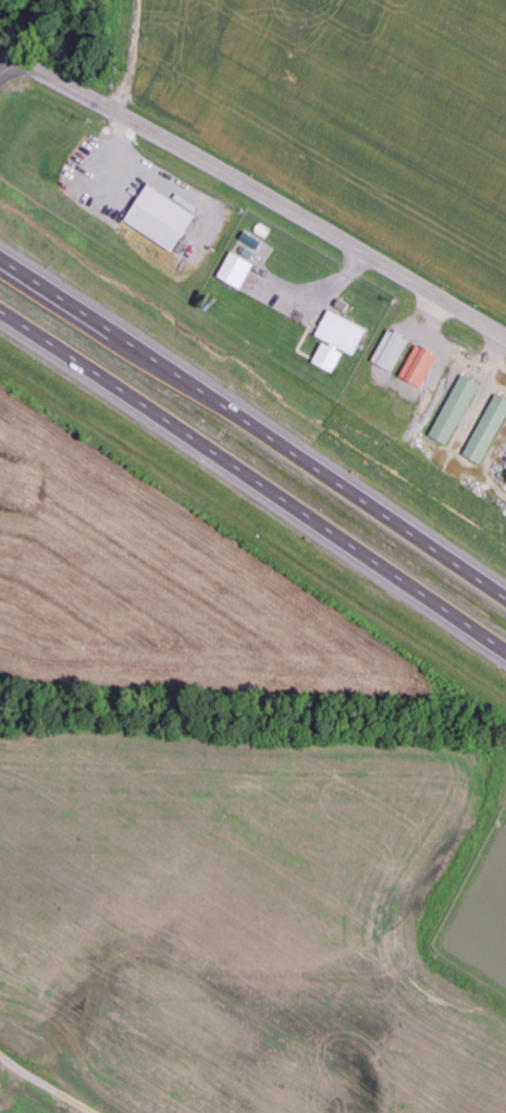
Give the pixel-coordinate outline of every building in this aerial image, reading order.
[(127,221),(174,251),(198,215),(150,184),(127,221)] [(220,279),(245,288),(255,262),(231,252),(220,279)] [(369,329),(331,310),(318,335),(326,340),(314,362),(334,373),(346,351),(355,356),(369,329)] [(389,330),(375,362),(396,371),(410,338),(389,330)] [(402,379),(424,388),(439,354),(417,345),(402,379)] [(433,437),(451,445),(480,384),(461,375),(433,437)] [(494,393),(468,456),(486,464),(505,415),(505,398),(494,393)]
